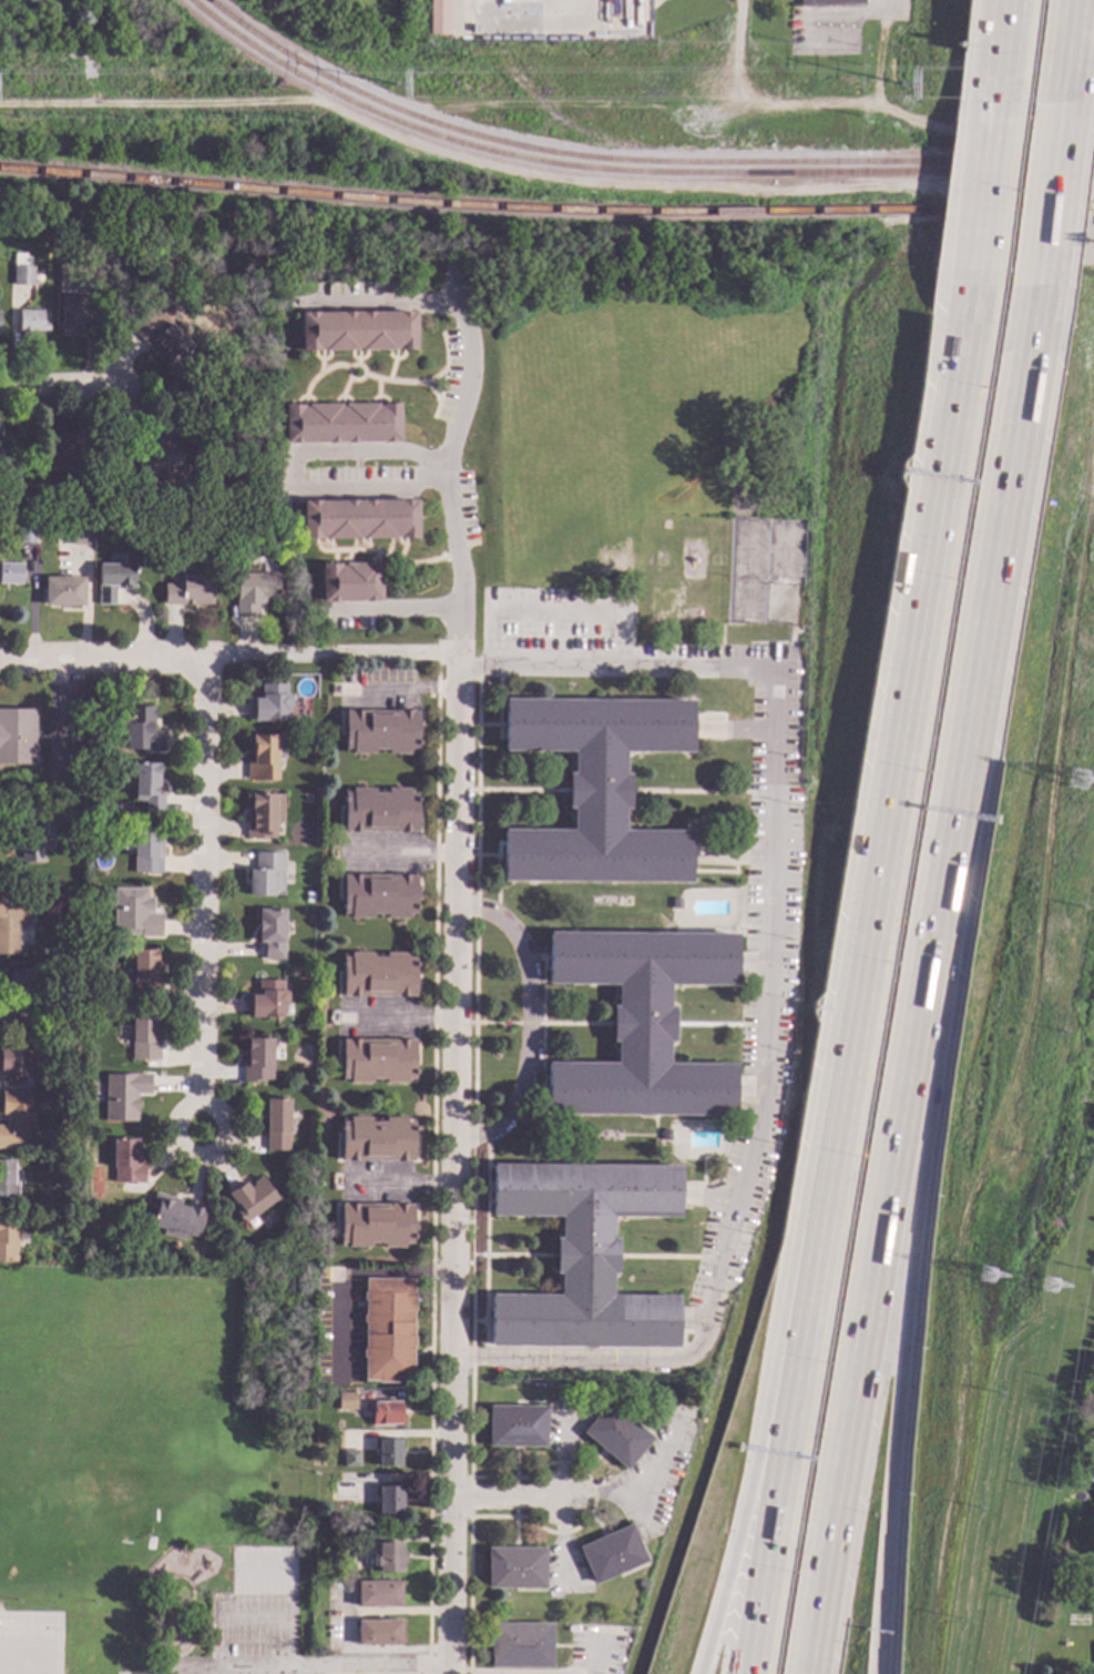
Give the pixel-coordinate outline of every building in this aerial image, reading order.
[(428,34),(428,0),(447,0),(447,35),(428,34)] [(23,254),(23,257),(29,257),(29,266),(33,266),(32,286),(12,285),(13,253),(23,254)] [(161,287),(162,292),(160,295),(153,296),(151,294),(152,288),(154,285),(159,285),(161,287)] [(85,337),(60,337),(60,300),(85,300),(85,337)] [(41,323),(48,323),(48,331),(31,332),(31,334),(18,334),(18,311),(41,311),(41,323)] [(415,351),(403,351),(403,349),(311,349),(311,352),(298,352),(299,313),(415,314),(415,351)] [(398,442),(393,442),(393,443),(357,443),(338,443),(338,444),(283,443),(283,404),(301,405),(301,407),(305,407),(305,405),(339,405),(339,407),(341,407),(341,404),(376,404),(376,406),(379,406),(379,403),(399,403),(398,442)] [(164,443),(160,430),(146,435),(150,447),(164,443)] [(182,459),(165,439),(134,464),(151,484),(182,459)] [(14,473),(0,473),(0,450),(14,450),(14,473)] [(416,539),(313,539),(313,540),(300,540),(300,500),(416,500),(416,539)] [(33,526),(33,544),(17,544),(17,525),(33,526)] [(88,546),(68,546),(68,527),(88,527),(88,546)] [(237,544),(228,545),(227,535),(236,534),(237,544)] [(376,566),(379,566),(378,601),(375,601),(375,602),(338,602),(338,603),(320,602),(320,564),(338,564),(338,566),(341,566),(341,562),(376,562),(376,566)] [(20,585),(0,585),(0,564),(21,565),(20,585)] [(132,589),(113,589),(113,606),(96,605),(96,565),(132,565),(132,589)] [(277,601),(264,601),(264,605),(256,605),(256,617),(235,617),(235,574),(277,574),(277,601)] [(211,606),(162,606),(162,585),(180,585),(180,576),(211,575),(211,606)] [(81,607),(67,606),(67,610),(59,609),(59,607),(42,606),(43,578),(82,579),(81,607)] [(285,684),(285,696),(289,699),(288,708),(286,711),(285,722),(245,721),(246,701),(259,701),(259,684),(285,684)] [(689,752),(623,752),(623,774),(627,774),(627,810),(622,810),(622,831),(689,831),(688,883),(501,882),(501,830),(570,830),(570,809),(564,809),(565,773),(571,773),(571,752),(501,752),(502,699),(689,701),(689,752)] [(152,732),(160,732),(160,751),(124,751),(124,731),(120,731),(120,718),(125,718),(125,708),(153,708),(152,732)] [(33,765),(0,765),(0,710),(33,710),(33,765)] [(416,750),(407,750),(407,754),(350,754),(350,749),(342,749),(344,711),(416,712),(416,750)] [(275,781),(245,781),(245,763),(249,763),(249,737),(275,737),(275,781)] [(156,765),(156,794),(162,794),(162,812),(143,812),(143,802),(133,801),(133,790),(126,783),(132,778),(133,764),(156,765)] [(408,794),(415,794),(415,833),(341,832),(341,793),(350,793),(350,789),(408,789),(408,794)] [(282,823),(274,823),(274,840),(245,839),(245,808),(249,808),(249,794),(282,794),(282,823)] [(42,829),(48,829),(52,833),(52,840),(48,843),(42,843),(42,862),(20,862),(20,839),(25,839),(25,819),(42,819),(42,829)] [(156,840),(161,840),(161,874),(132,874),(132,830),(156,829),(156,840)] [(282,897),(247,896),(247,871),(254,871),(254,853),(283,853),(282,897)] [(415,915),(406,915),(406,920),(349,920),(349,914),(344,914),(344,913),(341,913),(341,875),(415,876),(415,915)] [(146,897),(152,897),(152,912),(146,912),(146,913),(160,913),(160,937),(139,937),(139,935),(113,936),(112,889),(146,889),(146,897)] [(16,955),(0,955),(0,893),(18,893),(18,912),(31,913),(31,927),(16,927),(16,955)] [(313,893),(313,903),(304,903),(304,893),(313,893)] [(679,899),(678,910),(669,910),(669,899),(679,899)] [(283,961),(263,960),(263,943),(256,943),(256,910),(284,911),(283,961)] [(734,986),(667,986),(666,1007),(672,1007),(671,1043),(666,1043),(666,1064),(733,1064),(733,1116),(544,1115),(545,1063),(614,1063),(614,1042),(610,1042),(610,1006),(614,1006),(614,985),(545,985),(546,933),(734,934),(734,986)] [(154,980),(159,980),(159,1000),(155,1000),(155,998),(132,998),(132,965),(127,965),(127,950),(155,950),(154,980)] [(406,957),(413,957),(413,997),(340,997),(340,957),(348,957),(348,953),(370,953),(370,956),(384,956),(384,953),(406,953),(406,957)] [(32,1000),(40,1000),(39,1024),(8,1024),(8,1010),(2,1010),(2,986),(9,986),(9,970),(33,970),(32,1000)] [(283,991),(286,994),(286,1004),(282,1008),(282,1017),(243,1017),(243,997),(248,997),(248,995),(256,995),(256,981),(283,981),(283,991)] [(154,1027),(159,1027),(159,1061),(130,1061),(130,1013),(154,1013),(154,1027)] [(23,1086),(0,1086),(0,1077),(0,1045),(0,1037),(23,1037),(23,1048),(29,1048),(29,1067),(23,1067),(23,1086)] [(270,1081),(263,1081),(263,1083),(242,1083),(242,1065),(243,1065),(243,1054),(246,1054),(246,1038),(272,1039),(270,1081)] [(413,1079),(406,1079),(406,1084),(384,1084),(384,1079),(370,1079),(369,1084),(347,1084),(347,1079),(339,1079),(340,1039),(413,1041),(413,1079)] [(79,1058),(69,1058),(69,1049),(79,1049),(79,1058)] [(150,1094),(135,1094),(135,1097),(136,1097),(135,1122),(103,1122),(104,1074),(150,1075),(150,1094)] [(307,1081),(306,1089),(298,1088),(299,1081),(307,1081)] [(32,1149),(0,1148),(0,1126),(6,1126),(6,1115),(0,1115),(0,1093),(33,1093),(32,1149)] [(287,1151),(265,1151),(266,1099),(287,1099),(287,1151)] [(59,1112),(55,1116),(50,1113),(53,1107),(59,1112)] [(405,1123),(412,1123),(412,1161),(339,1160),(339,1122),(347,1122),(348,1117),(369,1118),(369,1122),(384,1122),(384,1118),(405,1118),(405,1123)] [(668,1140),(658,1142),(658,1130),(668,1130),(668,1140)] [(136,1151),(140,1151),(141,1165),(143,1165),(143,1184),(112,1184),(111,1154),(108,1154),(108,1140),(136,1140),(136,1151)] [(17,1206),(0,1206),(0,1160),(13,1160),(12,1184),(17,1184),(17,1206)] [(678,1218),(611,1218),(611,1239),(616,1239),(615,1275),(611,1275),(611,1296),(677,1297),(677,1349),(489,1347),(489,1295),(558,1296),(559,1274),(553,1274),(553,1238),(559,1238),(559,1217),(490,1217),(490,1165),(678,1166),(678,1218)] [(277,1199),(244,1224),(235,1213),(237,1210),(226,1194),(243,1181),(248,1188),(252,1185),(251,1183),(259,1176),(277,1199)] [(165,1196),(164,1200),(187,1207),(187,1206),(205,1210),(197,1238),(185,1235),(184,1241),(161,1235),(162,1230),(149,1227),(153,1210),(149,1209),(153,1193),(165,1196)] [(411,1245),(403,1245),(403,1248),(382,1248),(382,1244),(368,1244),(368,1248),(347,1248),(347,1244),(339,1244),(339,1204),(411,1205),(411,1245)] [(16,1264),(0,1263),(0,1219),(17,1219),(16,1264)] [(412,1292),(413,1292),(413,1311),(411,1311),(411,1338),(413,1338),(413,1347),(411,1347),(411,1382),(397,1382),(397,1383),(378,1383),(378,1382),(362,1382),(364,1358),(361,1358),(361,1349),(362,1349),(362,1335),(364,1336),(364,1323),(361,1323),(361,1316),(364,1316),(364,1301),(361,1301),(361,1292),(364,1292),(364,1279),(412,1279),(412,1292)] [(399,1427),(369,1427),(369,1402),(400,1402),(399,1427)] [(652,1439),(625,1471),(581,1433),(607,1402),(652,1439)] [(545,1448),(488,1448),(488,1406),(546,1407),(545,1448)] [(399,1468),(377,1468),(377,1440),(399,1440),(399,1468)] [(359,1468),(342,1469),(341,1451),(358,1451),(359,1468)] [(354,1499),(334,1499),(334,1480),(354,1481),(354,1499)] [(401,1515),(377,1515),(377,1487),(401,1488),(401,1515)] [(646,1562),(593,1585),(576,1548),(631,1524),(646,1562)] [(393,1543),(400,1543),(400,1573),(377,1573),(377,1569),(374,1569),(374,1558),(377,1558),(377,1543),(381,1543),(381,1542),(393,1542),(393,1543)] [(544,1590),(487,1589),(487,1548),(544,1548),(544,1590)] [(648,1583),(646,1590),(637,1587),(640,1581),(648,1583)] [(399,1607),(355,1606),(355,1582),(400,1582),(399,1607)] [(399,1646),(356,1646),(356,1620),(399,1621),(399,1646)] [(551,1668),(490,1668),(490,1623),(551,1624),(551,1668)]
